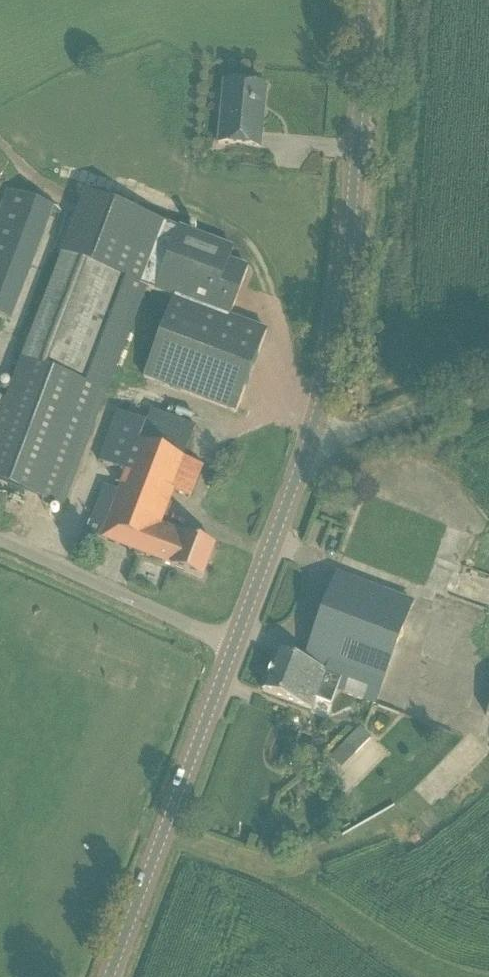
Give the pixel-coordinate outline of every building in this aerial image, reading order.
[(218,145),(239,147),(259,149),(262,116),(260,116),(261,107),(263,108),(265,87),(224,83),(218,145)] [(7,191),(0,208),(0,318),(11,322),(29,275),(31,276),(56,210),(7,191)] [(86,195),(64,255),(129,280),(98,359),(117,366),(147,289),(173,300),(174,298),(229,319),(230,317),(248,267),(229,260),(234,248),(178,227),(177,229),(86,195)] [(64,255),(23,360),(28,362),(11,407),(0,402),(0,486),(61,510),(117,366),(98,359),(129,280),(64,255)] [(173,300),(143,380),(235,415),(267,331),(230,317),(229,319),(174,298),(173,300)] [(202,579),(214,548),(183,536),(184,534),(160,524),(173,492),(190,499),(202,467),(183,459),(195,427),(150,411),(145,424),(117,413),(98,463),(126,473),(119,492),(104,487),(86,534),(171,566),(170,567),(202,579)] [(337,575),(303,664),(341,679),(336,692),(374,706),(414,603),(337,575)] [(262,692),(281,699),(311,711),(316,700),(331,706),(336,692),(341,679),(303,664),(276,654),(262,692)] [(347,726),(320,755),(348,781),(375,753),(347,726)]
